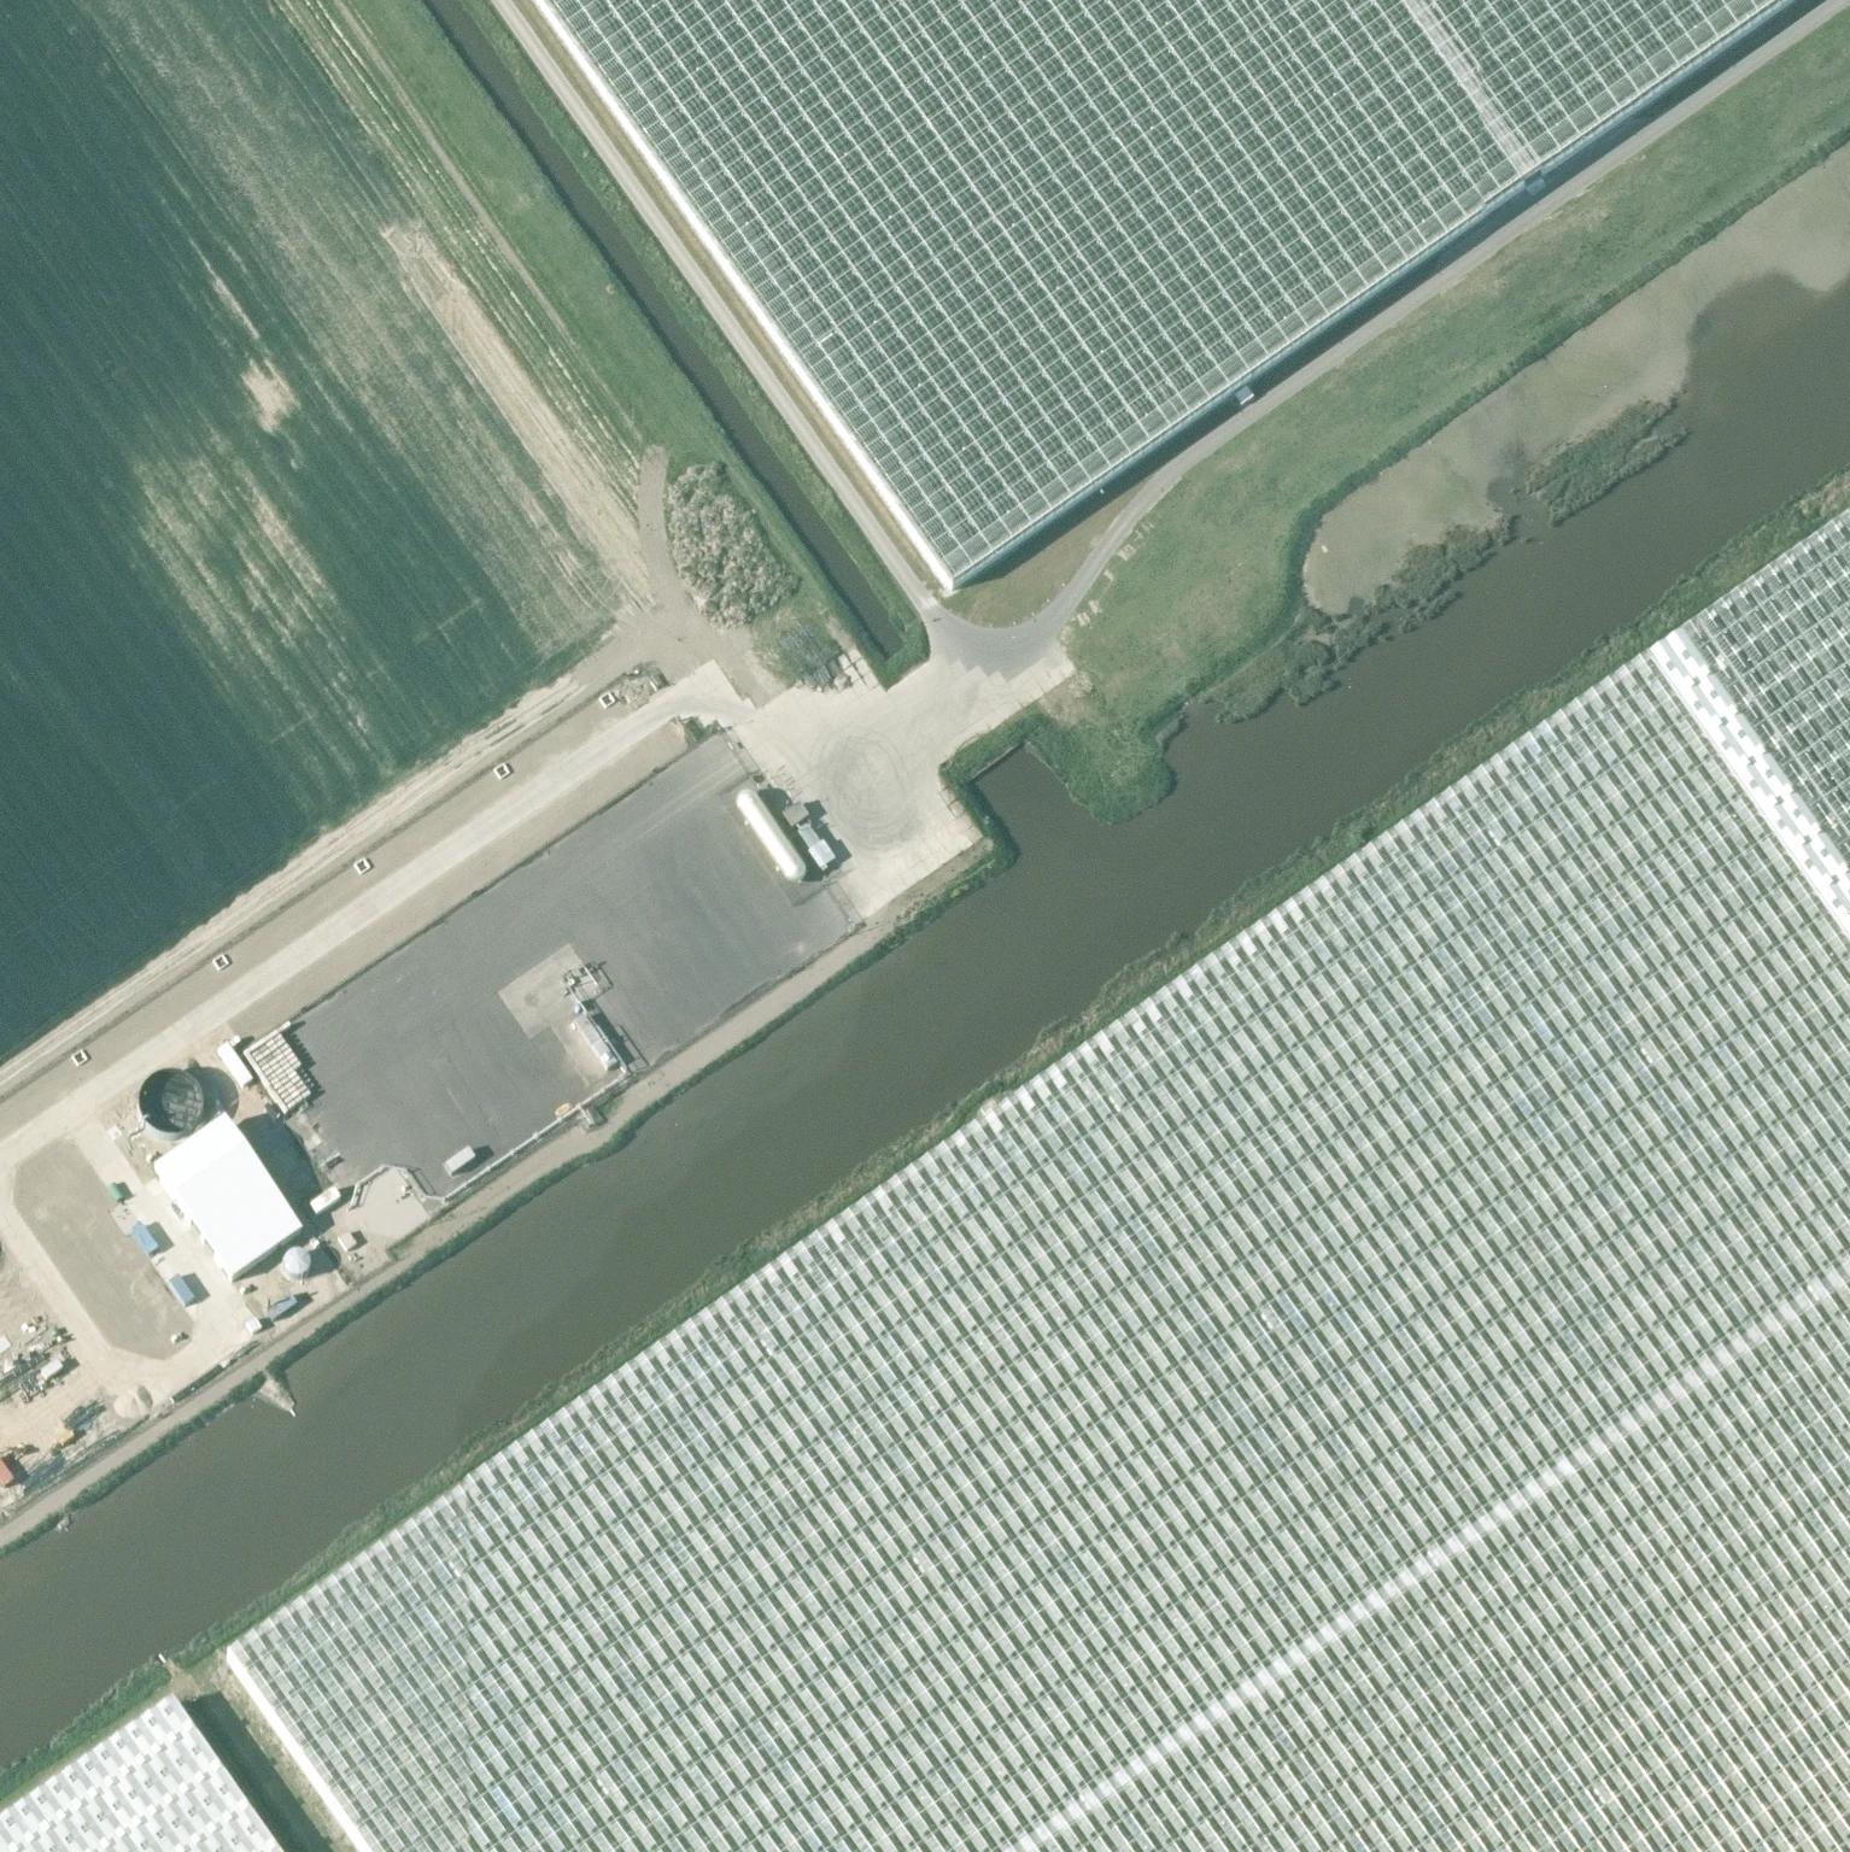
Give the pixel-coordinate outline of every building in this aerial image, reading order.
[(944,595),(1812,0),(534,0),(944,595)] [(1849,946),(1849,526),(1652,664),(1849,946)] [(226,1661),(360,1851),(1849,1851),(1849,946),(1652,664),(1651,664),(1649,664),(1636,674),(226,1661)] [(225,1125),(152,1176),(247,1312),(319,1263),(225,1125)] [(0,1818),(0,1851),(271,1851),(165,1702),(0,1818)]
